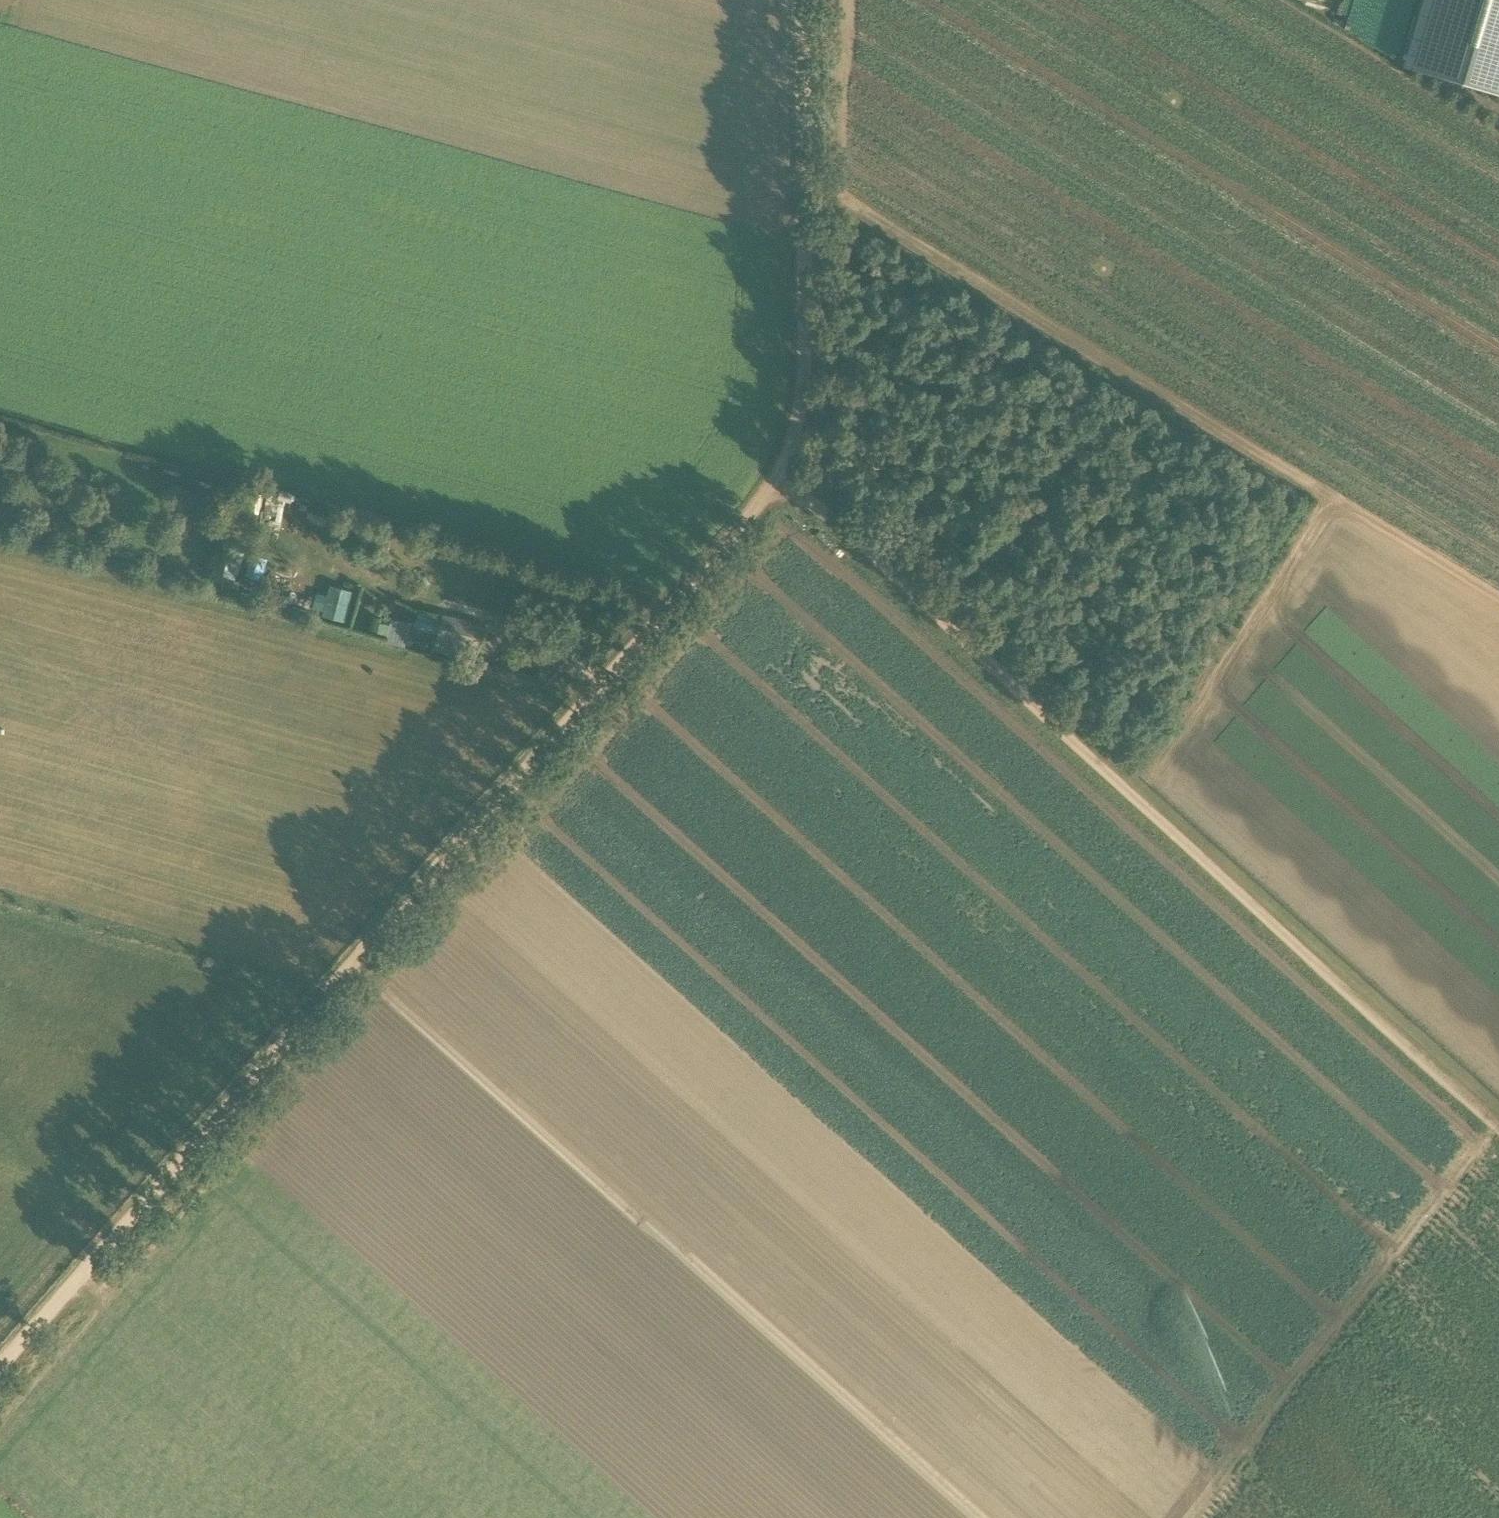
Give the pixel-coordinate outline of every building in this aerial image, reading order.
[(1407,67),(1498,95),(1498,0),(1427,0),(1407,67)] [(532,582),(534,574),(515,569),(513,577),(532,582)] [(231,579),(228,588),(236,590),(239,582),(231,579)] [(330,586),(327,596),(323,614),(322,617),(346,623),(354,592),(330,586)] [(435,646),(455,652),(475,657),(477,649),(479,650),(485,628),(443,617),(435,646)] [(406,646),(412,623),(393,618),(387,641),(406,647),(406,646)] [(388,636),(391,626),(380,624),(378,634),(388,636)]
